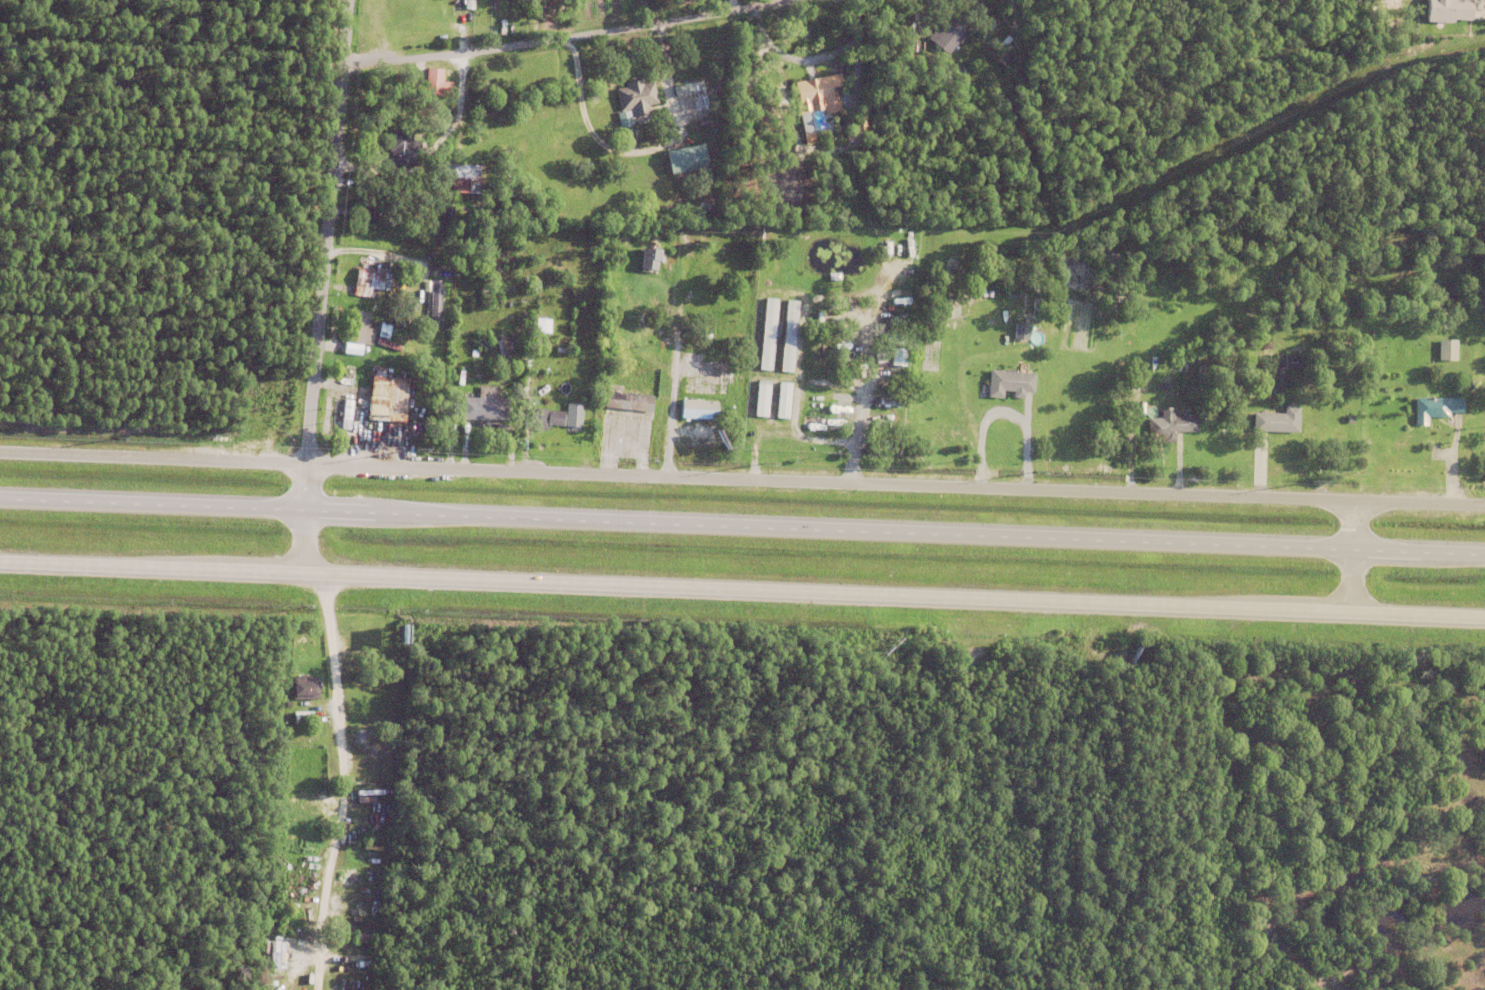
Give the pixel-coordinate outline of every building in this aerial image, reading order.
[(465,10),(465,0),(473,0),(473,11),(465,10)] [(1426,24),(1427,0),(1454,0),(1454,1),(1471,1),(1470,22),(1452,21),(1452,25),(1426,24)] [(930,44),(950,15),(965,26),(945,54),(930,44)] [(425,96),(419,95),(421,66),(437,67),(436,79),(446,80),(445,92),(436,92),(435,94),(425,93),(425,96)] [(820,113),(817,98),(794,103),(790,81),(834,72),(837,84),(829,86),(834,110),(820,113)] [(647,80),(652,102),(641,104),(643,112),(628,116),(626,107),(616,109),(610,88),(620,85),(619,82),(636,77),(638,82),(647,80)] [(689,113),(685,93),(671,96),(668,85),(683,82),(683,83),(698,80),(705,109),(689,113)] [(862,97),(881,96),(882,109),(863,110),(862,97)] [(618,112),(618,131),(631,131),(630,111),(618,112)] [(845,114),(860,111),(863,127),(848,130),(845,114)] [(384,163),(385,157),(382,157),(384,128),(407,129),(406,138),(415,138),(413,165),(384,163)] [(798,133),(822,128),(824,138),(800,143),(798,133)] [(661,151),(697,143),(702,166),(665,174),(661,151)] [(431,176),(432,161),(445,162),(444,177),(431,176)] [(444,191),(446,163),(474,165),(472,193),(444,191)] [(432,216),(433,204),(447,205),(446,217),(432,216)] [(642,264),(645,243),(635,242),(636,230),(661,234),(657,266),(642,264)] [(363,295),(347,293),(351,267),(370,269),(371,258),(384,260),(382,273),(379,272),(376,288),(365,287),(363,295)] [(404,299),(406,277),(413,278),(411,299),(404,299)] [(424,325),(426,278),(436,278),(433,325),(424,325)] [(441,279),(431,279),(429,326),(439,326),(441,279)] [(1003,296),(1004,289),(1013,290),(1013,297),(1003,296)] [(829,293),(840,292),(841,302),(830,303),(829,293)] [(754,369),(760,298),(772,299),(766,370),(754,369)] [(775,371),(781,300),(793,301),(787,372),(775,371)] [(368,327),(365,343),(357,342),(355,354),(337,351),(338,340),(335,340),(336,325),(339,326),(342,308),(362,310),(361,320),(364,320),(363,326),(368,327)] [(535,332),(550,333),(550,318),(536,317),(535,332)] [(1010,340),(1011,323),(1024,323),(1024,340),(1010,340)] [(370,341),(372,336),(396,344),(394,349),(370,341)] [(477,351),(478,337),(488,338),(487,352),(477,351)] [(1256,348),(1257,338),(1267,338),(1266,348),(1256,348)] [(1439,360),(1457,359),(1456,339),(1439,339),(1439,360)] [(869,348),(878,347),(880,362),(871,363),(869,348)] [(886,365),(887,347),(902,348),(901,366),(886,365)] [(1280,369),(1280,386),(1269,386),(1270,355),(1297,355),(1296,370),(1280,369)] [(1009,392),(999,391),(998,398),(983,397),(985,370),(1031,374),(1029,393),(1020,393),(1020,399),(1009,397),(1009,392)] [(361,419),(364,375),(401,379),(398,422),(361,419)] [(750,415),(753,380),(765,381),(762,416),(750,415)] [(771,417),(774,382),(787,383),(784,418),(771,417)] [(601,407),(604,384),(619,386),(619,394),(648,397),(647,413),(601,407)] [(505,400),(504,422),(456,420),(456,398),(475,398),(475,387),(494,387),(494,399),(505,400)] [(256,403),(257,395),(271,397),(271,404),(256,403)] [(335,427),(339,398),(346,399),(343,428),(335,427)] [(1444,413),(1444,418),(1423,418),(1423,426),(1410,426),(1410,398),(1458,398),(1458,413),(1444,413)] [(676,418),(678,401),(713,403),(712,421),(676,418)] [(562,427),(563,404),(579,405),(577,428),(562,427)] [(1248,431),(1249,413),(1280,413),(1281,406),(1294,407),(1294,432),(1248,431)] [(1171,441),(1144,442),(1143,418),(1157,417),(1157,408),(1170,408),(1171,417),(1193,416),(1193,431),(1170,432),(1171,441)] [(526,424),(527,409),(543,410),(542,425),(526,424)] [(543,426),(544,411),(561,412),(559,427),(543,426)] [(318,675),(318,680),(320,680),(320,687),(318,687),(318,698),(293,698),(293,690),(293,678),(298,678),(298,673),(307,673),(307,675),(318,675)] [(294,711),(312,710),(313,721),(294,722),(294,711)] [(354,941),(354,933),(367,934),(366,942),(354,941)]
